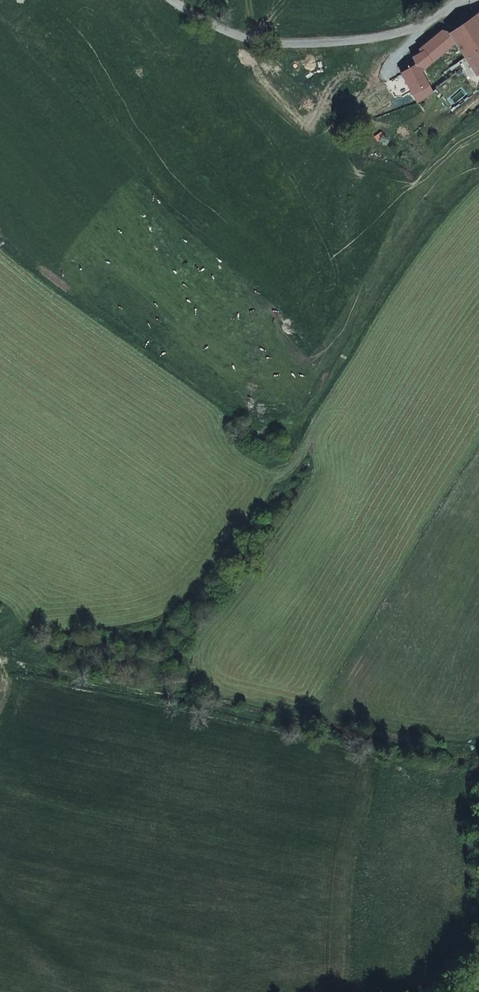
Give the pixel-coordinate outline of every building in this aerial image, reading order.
[(447,35),(452,42),(447,48),(453,57),(460,54),(475,75),(478,73),(478,13),(447,35)] [(415,48),(419,53),(430,66),(447,48),(452,42),(447,35),(439,31),(428,39),(415,48)] [(419,53),(411,58),(406,62),(402,75),(416,101),(418,104),(433,96),(422,76),(430,66),(419,53)]
